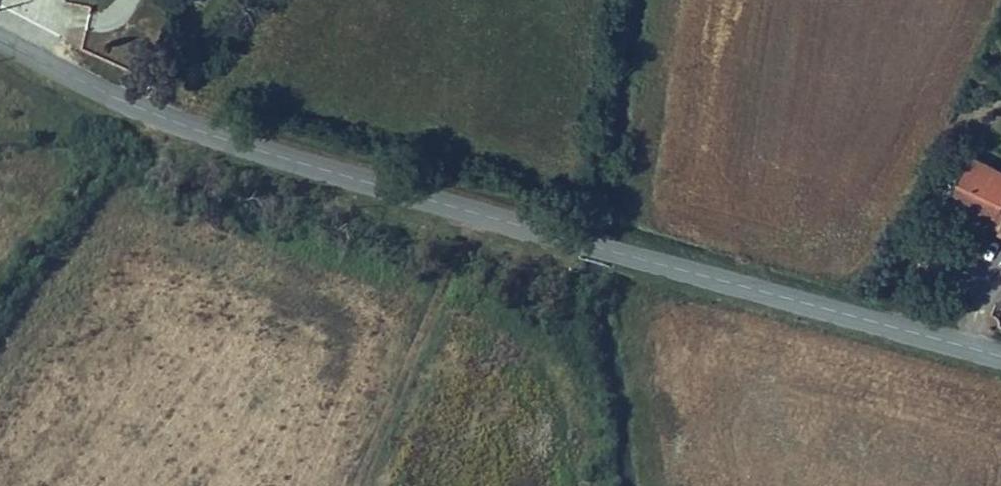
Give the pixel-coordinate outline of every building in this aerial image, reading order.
[(988,250),(991,242),(998,245),(1000,238),(1000,202),(964,185),(944,228),(988,250)]
